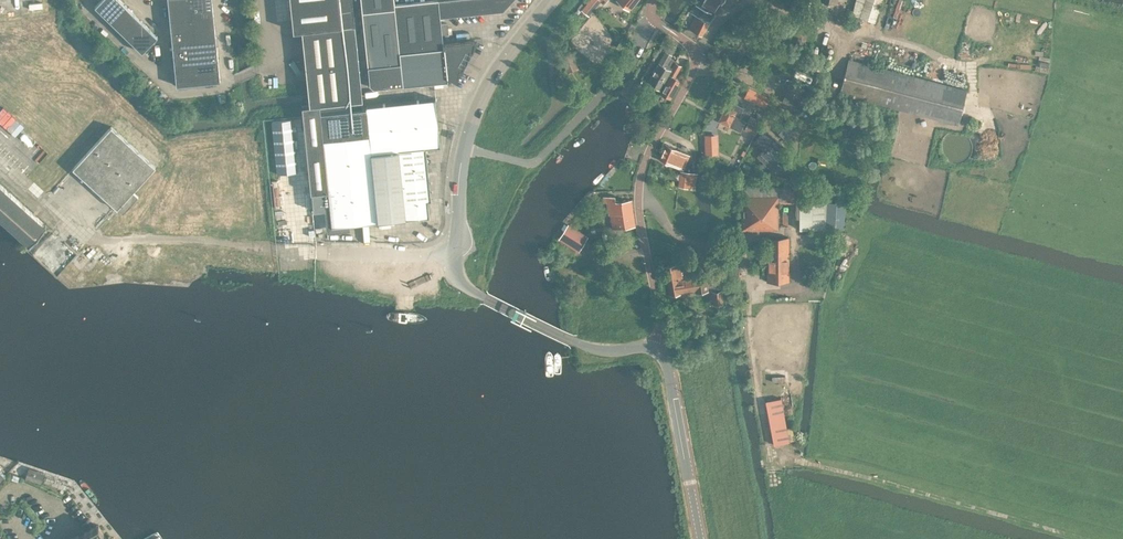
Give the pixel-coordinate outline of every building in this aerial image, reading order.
[(110,21),(126,5),(120,0),(100,0),(94,6),(110,21)] [(176,85),(220,81),(212,0),(167,0),(176,85)] [(293,30),(302,29),(307,85),(309,99),(309,102),(309,105),(319,104),(349,101),(341,25),(338,0),(290,0),(293,30)] [(362,12),(368,66),(370,84),(374,88),(403,85),(448,80),(447,74),(454,78),(457,73),(459,69),(462,58),(464,59),(466,56),(469,49),(475,40),(442,43),(440,16),(503,10),(512,0),(432,0),(394,4),(394,0),(361,0),(362,12)] [(581,9),(587,13),(598,0),(589,0),(581,9)] [(628,9),(636,0),(617,0),(628,9)] [(722,0),(703,0),(701,4),(715,11),(719,1),(721,2),(722,0)] [(875,22),(882,0),(856,0),(852,14),(875,22)] [(712,13),(695,4),(691,13),(695,15),(689,29),(702,36),(709,21),(708,21),(712,13)] [(126,5),(110,21),(126,37),(141,21),(126,5)] [(157,36),(141,21),(126,37),(142,52),(157,36)] [(803,43),(802,39),(797,38),(795,44),(802,46),(803,43)] [(668,42),(665,48),(673,51),(676,45),(668,42)] [(676,60),(670,57),(672,54),(665,50),(663,54),(647,82),(659,89),(676,60)] [(564,65),(574,60),(570,53),(560,57),(564,65)] [(849,59),(839,93),(895,108),(958,124),(967,90),(849,59)] [(676,60),(659,89),(661,90),(660,92),(670,98),(680,80),(674,76),(681,63),(676,60)] [(787,88),(782,100),(802,109),(808,97),(800,94),(803,88),(790,82),(787,88)] [(750,88),(746,95),(752,98),(766,105),(769,98),(756,91),(750,88)] [(644,97),(640,104),(645,108),(650,101),(644,97)] [(309,105),(302,105),(303,114),(310,192),(312,210),(324,209),(326,230),(350,228),(349,223),(378,220),(405,216),(405,217),(429,215),(427,198),(430,198),(425,146),(440,144),(435,98),(366,105),(366,107),(320,112),(319,104),(309,105)] [(745,120),(738,117),(743,107),(732,102),(730,107),(726,105),(718,120),(739,131),(745,120)] [(13,114),(4,123),(16,134),(25,125),(13,114)] [(744,129),(754,134),(762,117),(757,114),(755,118),(750,116),(744,129)] [(297,171),(291,119),(271,121),(277,174),(297,171)] [(790,120),(778,132),(787,140),(798,127),(790,120)] [(122,213),(138,197),(132,192),(155,166),(111,126),(73,168),(122,213)] [(764,130),(754,141),(763,148),(757,155),(764,161),(761,165),(763,167),(766,164),(775,171),(785,160),(788,157),(780,150),(783,146),(773,138),(769,134),(764,130)] [(972,146),(971,143),(970,140),(969,137),(968,135),(966,134),(963,132),(960,131),(957,130),(953,130),(950,131),(947,132),(945,134),(943,136),(941,139),(940,143),(939,146),(940,150),(940,153),(942,155),(944,158),(946,160),(949,161),(951,162),(955,163),(959,162),(962,161),(965,160),(967,158),(969,155),(970,153),(971,149),(972,146)] [(705,153),(717,152),(716,133),(704,134),(705,153)] [(688,153),(665,144),(659,158),(682,168),(688,153)] [(680,170),(678,185),(695,187),(697,172),(680,170)] [(612,229),(635,226),(631,199),(615,201),(614,195),(603,197),(604,202),(606,202),(608,214),(610,214),(612,229)] [(779,229),(779,196),(741,196),(742,229),(767,229),(779,229)] [(811,196),(796,197),(796,217),(799,217),(799,229),(815,228),(815,229),(832,229),(842,229),(844,230),(845,204),(845,203),(829,202),(829,199),(829,197),(826,197),(811,197),(811,196)] [(579,250),(582,244),(587,236),(567,224),(559,238),(579,250)] [(788,236),(768,236),(768,281),(788,281),(788,236)] [(559,248),(555,254),(560,257),(562,254),(572,261),(575,257),(559,248)] [(670,296),(671,296),(681,294),(680,293),(695,290),(695,292),(709,290),(706,272),(692,274),(692,278),(682,280),(680,263),(664,266),(670,296)] [(714,304),(723,303),(722,289),(713,290),(714,304)] [(789,441),(786,424),(781,398),(765,401),(773,444),(789,441)] [(30,468),(26,478),(41,483),(44,473),(30,468)] [(103,533),(103,532),(102,532),(99,526),(99,525),(98,524),(97,525),(92,528),(90,528),(91,529),(86,531),(85,531),(84,532),(79,535),(78,534),(77,535),(72,538),(71,538),(70,538),(107,538),(103,533)]
